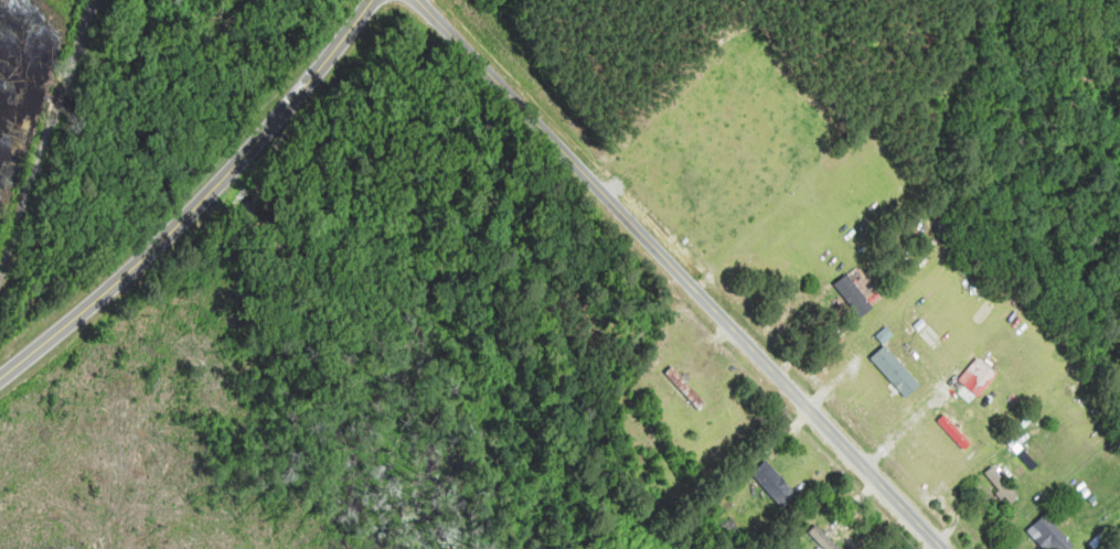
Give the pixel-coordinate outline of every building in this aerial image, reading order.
[(874,308),(845,275),(832,287),(861,319),(874,308)] [(906,398),(920,385),(884,346),(869,359),(906,398)] [(664,375),(699,410),(706,403),(671,368),(664,375)] [(749,475),(781,507),(796,493),(764,461),(749,475)] [(1015,500),(996,466),(987,471),(1006,505),(1015,500)] [(1041,536),(1039,539),(1048,548),(1071,548),(1073,547),(1046,515),(1032,526),(1041,536)] [(825,548),(839,548),(816,526),(809,534),(825,548)]
